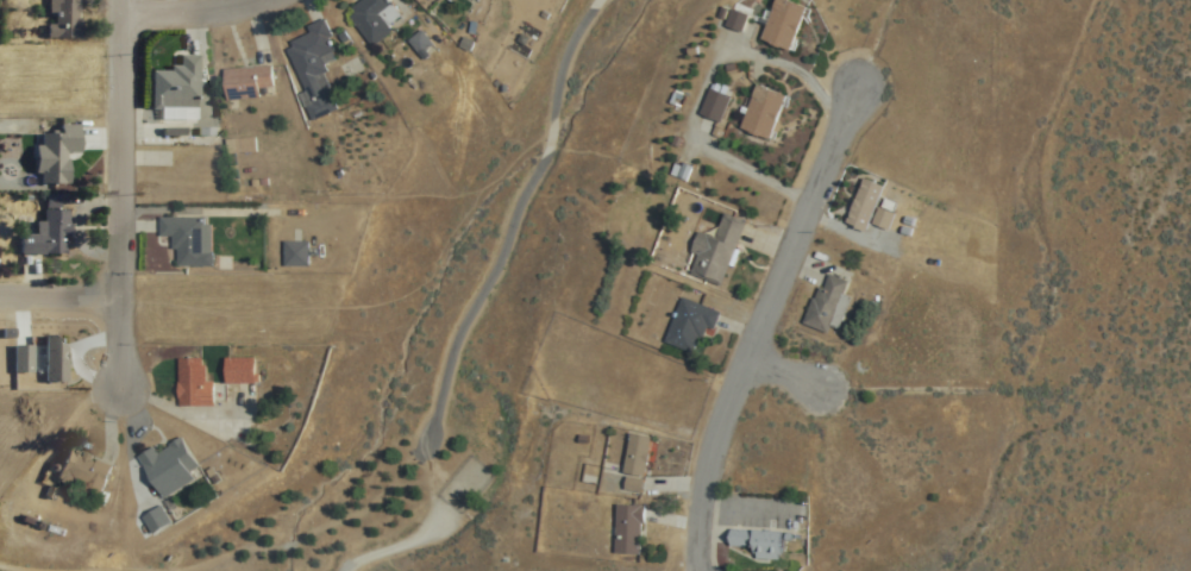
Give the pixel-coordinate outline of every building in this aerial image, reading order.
[(46,39),(76,39),(76,0),(46,0),(46,39)] [(365,1),(346,11),(366,45),(402,24),(388,0),(364,0),(365,1)] [(804,8),(784,0),(774,0),(758,40),(787,52),(804,8)] [(739,32),(745,16),(729,10),(723,26),(739,32)] [(283,47),(315,119),(338,109),(320,68),(339,59),(321,20),(305,27),(309,36),(283,47)] [(150,109),(196,109),(196,56),(177,56),(177,70),(150,70),(150,109)] [(260,99),(259,89),(272,88),(271,67),(223,70),(225,101),(260,99)] [(782,95),(753,86),(739,131),(768,140),(782,95)] [(718,123),(729,98),(708,89),(697,114),(718,123)] [(67,183),(66,153),(77,152),(76,125),(57,125),(57,134),(34,134),(36,184),(67,183)] [(867,233),(870,224),(887,230),(892,214),(876,208),(883,187),(861,179),(844,225),(867,233)] [(19,255),(67,255),(67,209),(43,209),(43,223),(35,223),(35,235),(19,235),(19,255)] [(721,286),(743,222),(722,215),(714,240),(698,234),(684,274),(721,286)] [(159,219),(159,237),(174,237),(174,267),(211,267),(211,219),(159,219)] [(307,266),(307,243),(284,243),(284,266),(307,266)] [(850,284),(823,273),(802,325),(829,336),(850,284)] [(714,311),(679,299),(663,344),(698,356),(714,311)] [(64,337),(43,337),(43,346),(12,347),(13,373),(32,373),(31,352),(41,351),(42,383),(66,382),(64,337)] [(255,384),(255,358),(224,358),(224,384),(255,384)] [(203,359),(177,359),(177,406),(212,406),(212,382),(203,382),(203,359)] [(620,472),(641,478),(652,439),(630,433),(620,472)] [(136,456),(161,499),(202,475),(181,439),(157,452),(153,446),(136,456)] [(111,466),(67,448),(54,479),(98,497),(111,466)] [(639,555),(641,506),(615,505),(613,554),(639,555)] [(781,532),(729,530),(728,547),(750,548),(750,560),(779,562),(781,532)]
